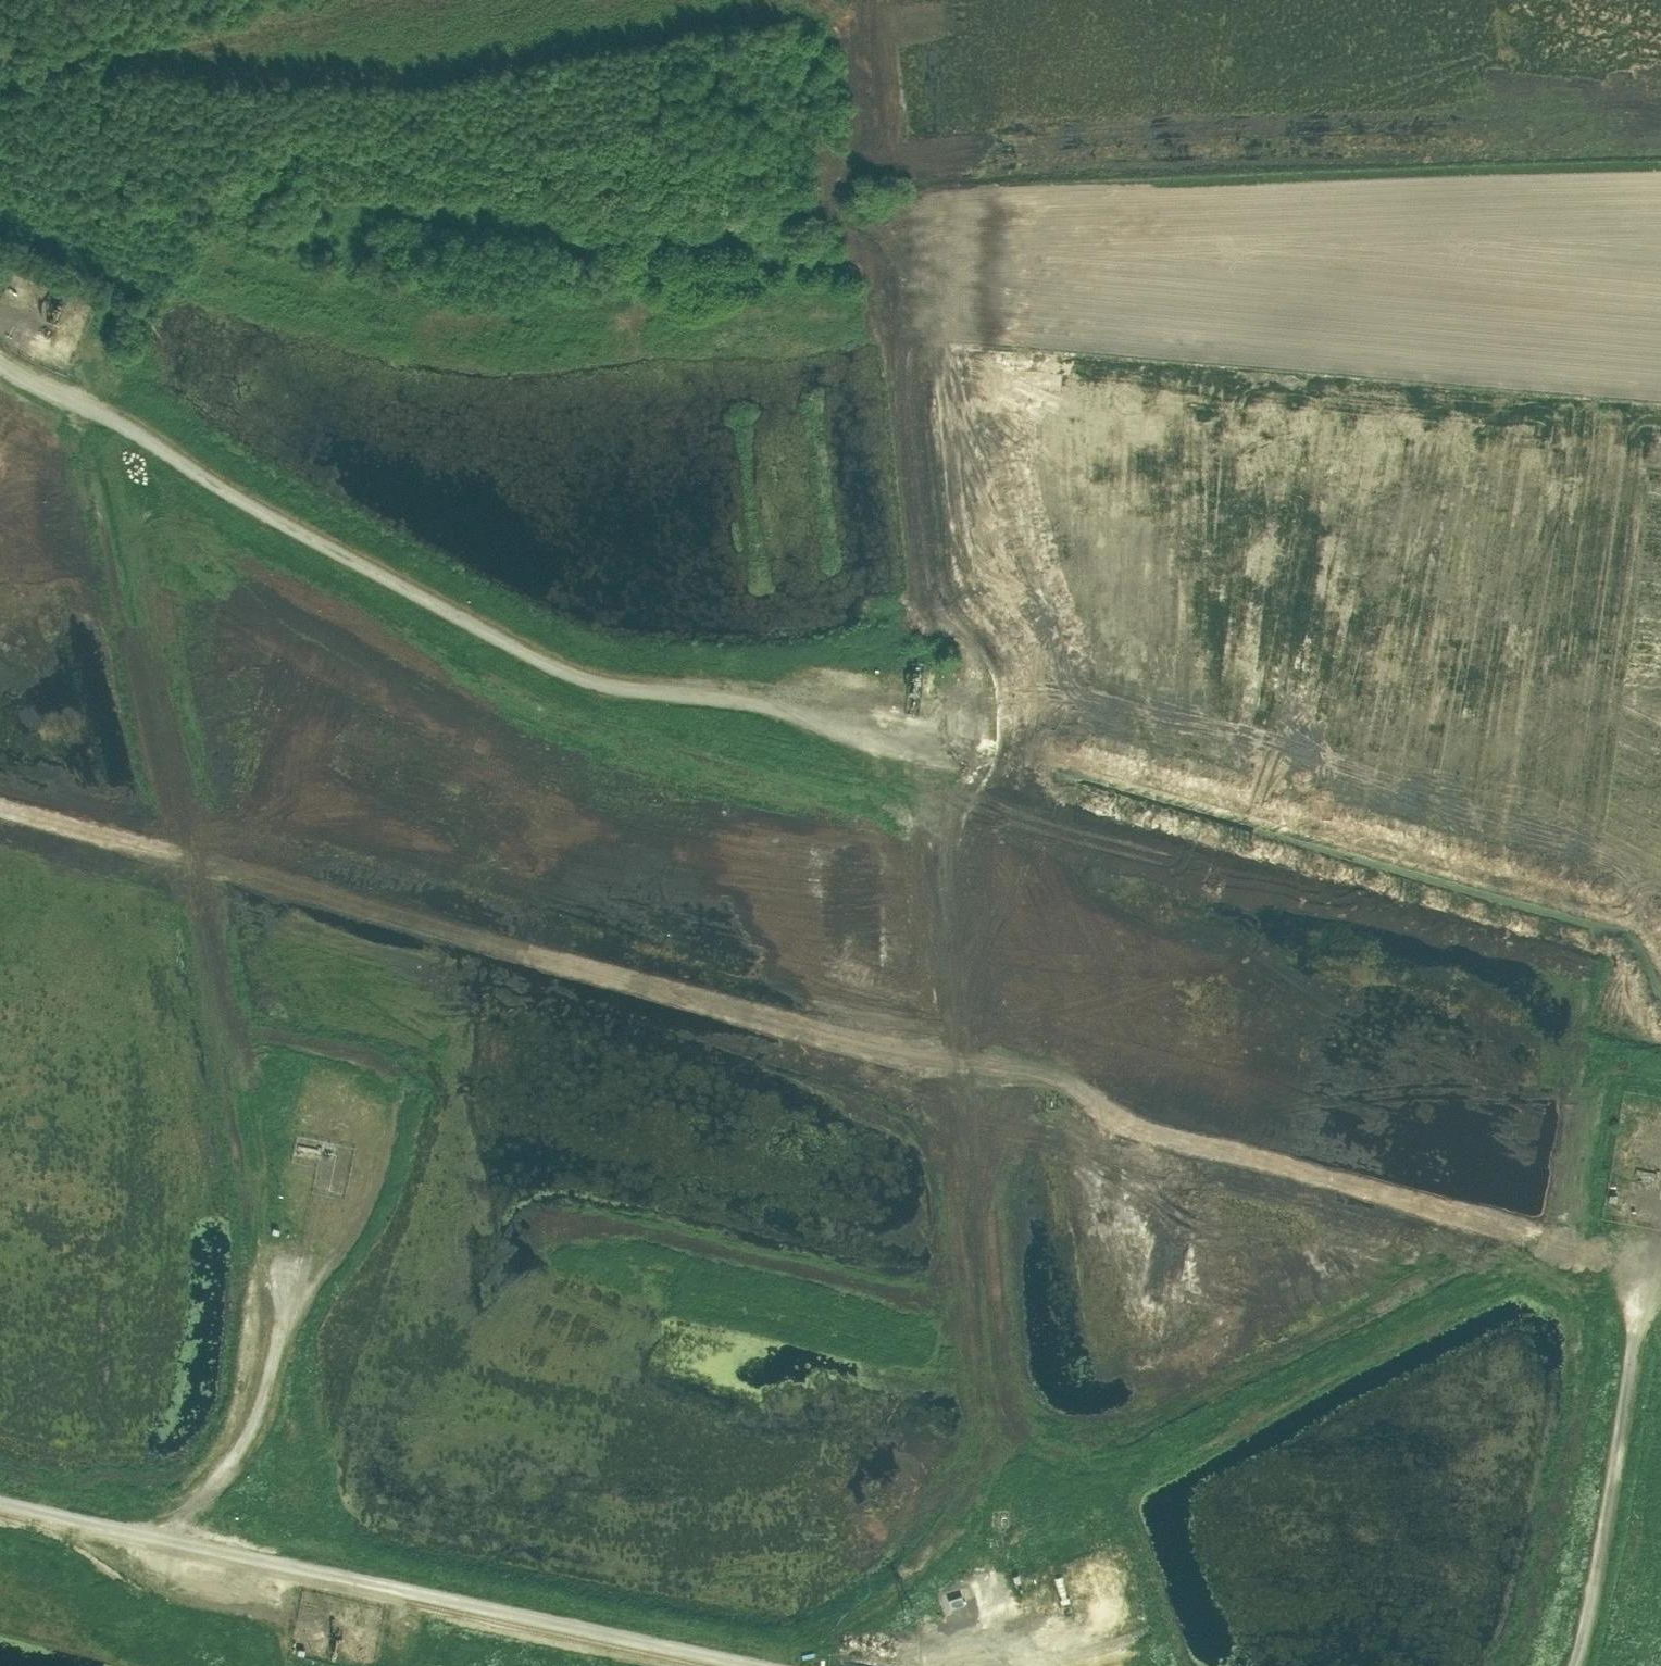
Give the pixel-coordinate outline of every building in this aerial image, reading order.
[(1083,1559),(1058,1568),(1062,1577),(1086,1568),(1083,1559)] [(955,1594),(939,1598),(942,1610),(958,1607),(955,1594)] [(944,1621),(984,1615),(982,1604),(942,1610),(944,1621)]
